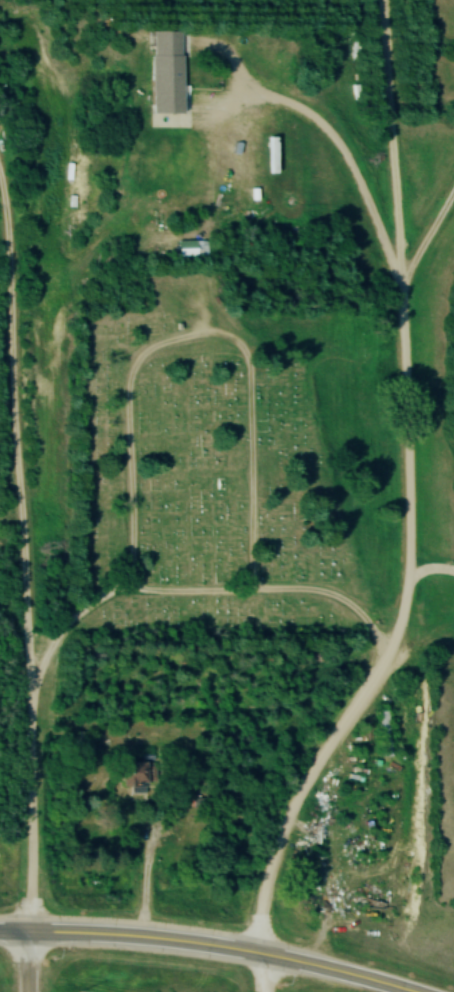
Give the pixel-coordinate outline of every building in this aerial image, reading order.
[(151,113),(180,113),(180,32),(151,32),(151,113)] [(177,241),(177,257),(205,257),(205,241),(177,241)] [(120,763),(120,787),(153,786),(153,763),(120,763)]
